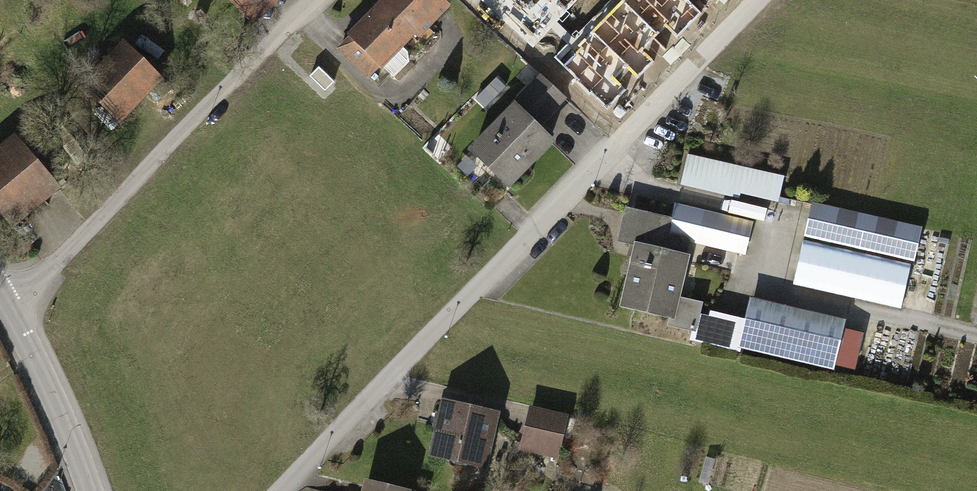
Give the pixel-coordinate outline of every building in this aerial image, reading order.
[(248,15),(262,0),(232,0),(248,15)] [(349,38),(381,68),(446,0),(386,0),(349,38)] [(675,0),(587,0),(556,33),(610,83),(682,7),(675,0)] [(381,68),(349,38),(339,49),(378,87),(389,76),(381,68)] [(168,74),(133,40),(90,85),(126,119),(168,74)] [(522,101),(479,143),(515,180),(559,137),(544,122),(568,98),(542,72),(517,96),(522,101)] [(62,180),(20,134),(0,151),(0,201),(17,220),(62,180)] [(788,177),(691,155),(683,188),(743,202),(745,196),(782,204),(788,177)] [(922,222),(814,200),(807,233),(915,255),(922,222)] [(624,238),(637,241),(624,301),(672,311),(670,321),(704,328),(712,294),(690,290),(699,249),(689,247),(691,240),(743,251),(750,220),(678,205),(675,220),(630,210),(624,238)] [(911,260),(802,239),(794,280),(903,301),(911,260)] [(853,319),(753,296),(741,350),(841,372),(853,319)] [(502,410),(444,399),(434,452),(492,464),(502,410)] [(577,417),(533,407),(523,450),(567,460),(577,417)] [(368,480),(366,490),(417,490),(417,489),(368,480)]
